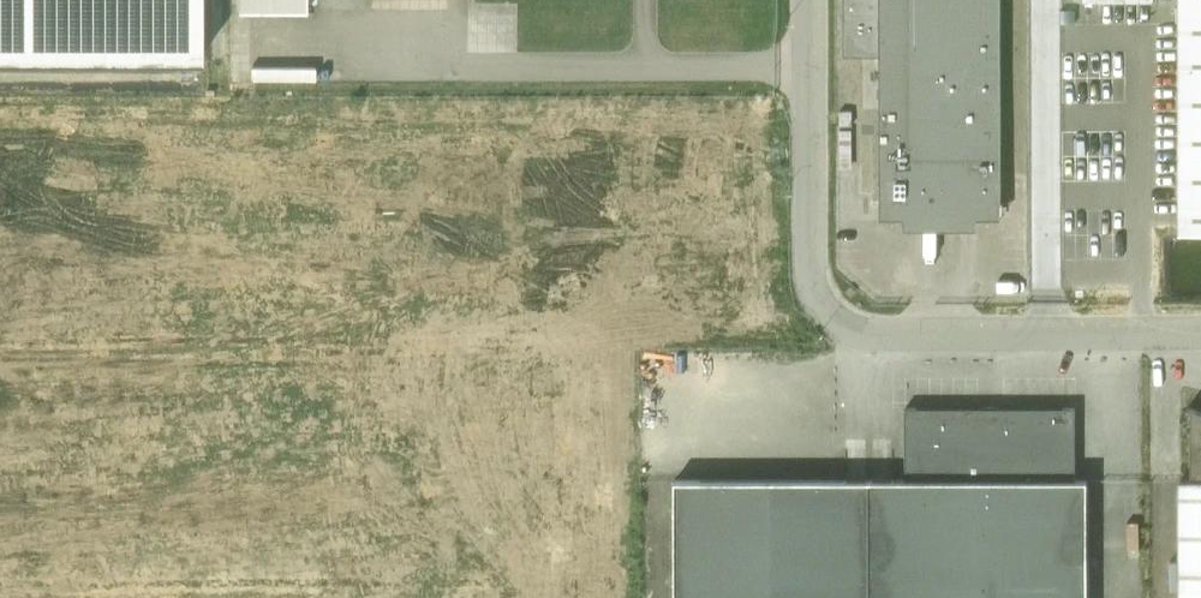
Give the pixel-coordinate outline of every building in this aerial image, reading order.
[(201,59),(201,0),(0,0),(0,59),(201,59)] [(307,0),(237,0),(237,9),(307,9),(307,0)] [(1002,199),(1001,0),(843,0),(843,56),(880,56),(880,199),(1002,199)] [(1180,207),(1180,231),(1200,231),(1200,0),(1177,0),(1180,207)] [(1087,479),(1075,479),(1075,407),(905,407),(905,480),(675,479),(675,597),(1087,597),(1087,479)] [(1187,407),(1187,409),(1191,410),(1191,479),(1180,479),(1180,597),(1200,597),(1200,411),(1187,407)]
